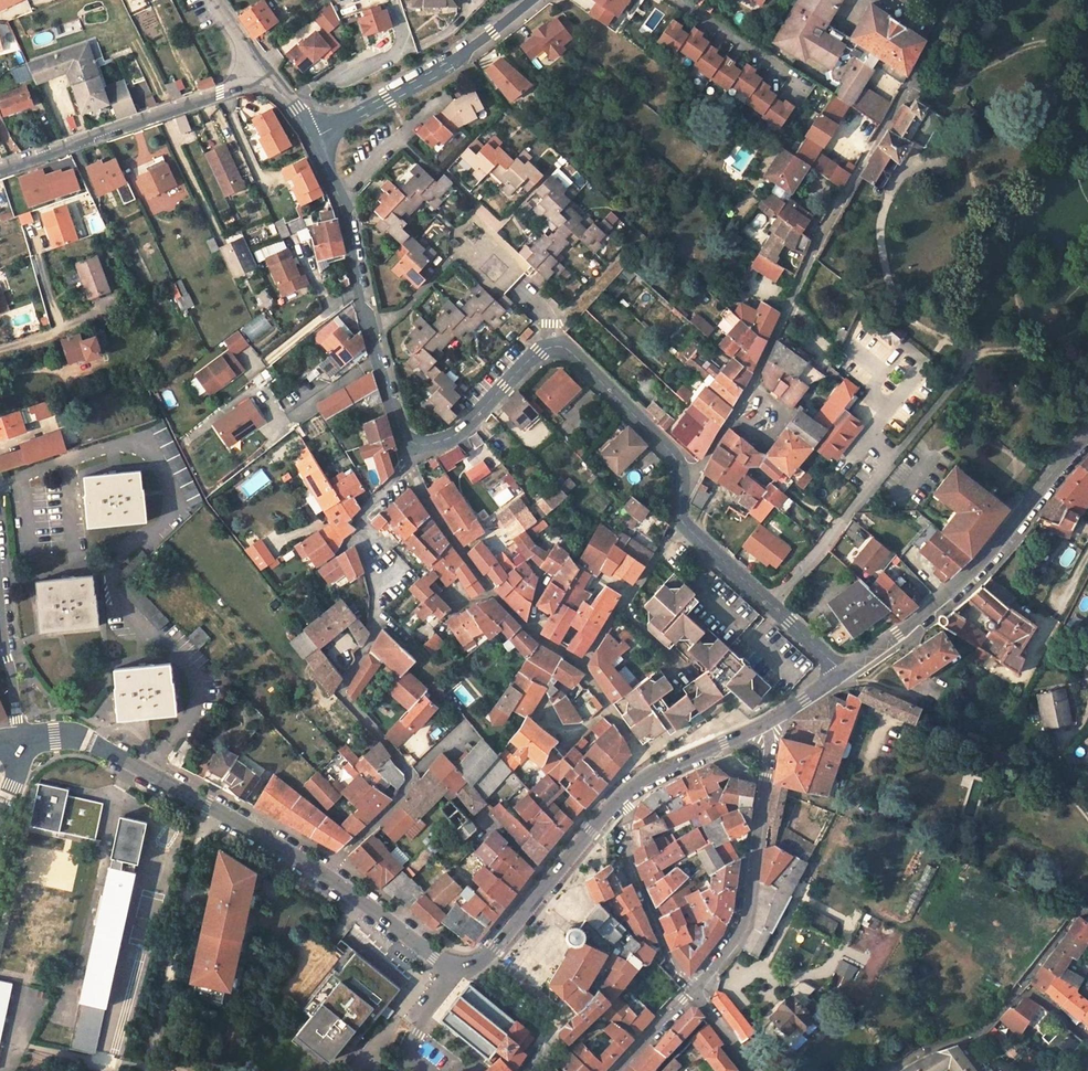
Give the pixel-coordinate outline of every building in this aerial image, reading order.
[(32,11),(28,0),(27,0),(0,10),(4,21),(32,11)] [(146,44),(153,40),(138,11),(137,11),(131,0),(123,0),(146,44)] [(241,16),(255,35),(277,19),(264,0),(261,0),(241,16)] [(285,54),(297,67),(308,56),(311,59),(312,60),(320,52),(324,57),(336,44),(324,31),(339,20),(329,0),(312,15),(321,28),(311,37),(308,35),(298,44),(296,42),(285,54)] [(592,11),(612,25),(617,28),(619,30),(638,0),(599,0),(592,11)] [(873,63),(878,65),(877,67),(901,82),(925,39),(869,2),(850,37),(827,23),(840,0),(798,0),(774,40),(803,59),(807,53),(830,67),(829,70),(831,79),(838,84),(853,95),(858,87),(871,68),(863,62),(865,58),(869,60),(873,53),(878,55),(873,63)] [(364,10),(365,15),(359,17),(365,32),(391,22),(386,8),(380,10),(378,5),(364,10)] [(546,46),(555,57),(567,47),(564,43),(574,35),(558,16),(549,24),(544,28),(543,26),(535,32),(537,34),(528,41),(538,53),(546,46)] [(659,38),(677,51),(680,46),(689,32),(681,26),(683,23),(674,17),(659,38)] [(680,46),(697,58),(708,41),(710,40),(701,34),(703,30),(695,24),(689,32),(680,46)] [(83,111),(109,101),(103,86),(87,41),(28,63),(37,82),(68,70),(83,111)] [(534,56),(538,53),(528,41),(524,44),(534,56)] [(697,58),(694,63),(712,75),(723,57),(715,51),(717,48),(708,41),(697,58)] [(871,68),(873,63),(878,55),(873,53),(869,60),(865,58),(863,62),(871,68)] [(723,57),(712,75),(729,88),(732,83),(741,70),(732,63),(734,60),(726,54),(723,57)] [(301,70),(311,59),(308,56),(297,67),(301,70)] [(500,59),(487,70),(511,99),(513,100),(530,87),(500,59)] [(732,83),(749,95),(760,79),(761,78),(752,71),(754,68),(746,62),(741,70),(732,83)] [(216,82),(212,76),(199,81),(201,88),(216,82)] [(124,79),(103,86),(109,101),(111,100),(118,116),(136,110),(124,79)] [(760,79),(746,100),(764,112),(775,96),(776,94),(767,88),(769,85),(760,79)] [(166,84),(172,97),(180,95),(175,80),(166,84)] [(5,113),(32,102),(26,84),(0,93),(0,100),(5,113)] [(853,95),(838,84),(833,93),(848,103),(853,95)] [(703,90),(698,86),(689,95),(695,99),(703,90)] [(877,123),(889,103),(864,88),(863,90),(858,87),(853,95),(848,103),(877,123)] [(442,111),(456,124),(457,125),(475,115),(472,110),(482,105),(474,89),(453,100),(442,111)] [(848,103),(833,93),(794,153),(809,164),(817,151),(848,103)] [(942,115),(932,109),(925,105),(927,101),(928,99),(919,94),(911,107),(903,103),(878,144),(869,160),(860,178),(875,186),(877,183),(881,185),(908,144),(911,143),(913,140),(924,145),(927,144),(943,118),(942,115)] [(764,112),(762,114),(780,127),(795,105),(786,99),(784,102),(775,96),(764,112)] [(269,156),(288,147),(271,110),(252,118),(261,137),(269,156)] [(440,138),(456,124),(442,111),(437,114),(433,112),(416,130),(429,142),(437,135),(440,138)] [(184,113),(175,117),(180,131),(189,127),(184,113)] [(75,115),(67,117),(70,129),(78,127),(75,115)] [(489,163),(493,166),(498,161),(505,167),(509,162),(512,160),(498,146),(500,142),(493,135),(483,145),(474,139),(467,146),(475,153),(479,149),(484,153),(483,154),(490,161),(489,163)] [(261,137),(258,138),(266,157),(269,156),(261,137)] [(226,145),(206,154),(225,196),(238,189),(234,181),(241,177),(226,145)] [(788,196),(809,164),(794,153),(783,145),(764,173),(775,181),(763,202),(778,215),(785,220),(796,203),(788,196)] [(490,170),(493,166),(489,163),(490,161),(483,154),(484,153),(479,149),(475,153),(467,146),(460,154),(475,168),(472,173),(479,180),(490,170)] [(512,160),(509,162),(514,167),(513,169),(519,175),(518,177),(522,181),(528,175),(535,182),(541,175),(526,160),(530,156),(522,149),(512,160)] [(814,167),(823,155),(817,151),(809,164),(814,167)] [(837,165),(823,155),(814,167),(829,178),(837,165)] [(136,198),(127,180),(125,181),(115,159),(102,164),(101,161),(88,166),(100,193),(116,187),(124,204),(136,198)] [(295,185),(303,204),(322,196),(305,159),(282,170),(287,179),(292,177),(295,185)] [(514,167),(509,162),(505,167),(498,161),(493,166),(490,170),(504,184),(501,187),(509,195),(520,184),(527,191),(535,182),(528,175),(522,181),(518,177),(519,175),(513,169),(514,167)] [(415,190),(421,195),(425,190),(424,189),(429,182),(428,181),(431,177),(417,163),(410,171),(413,174),(399,189),(404,193),(408,198),(415,190)] [(175,183),(166,164),(139,177),(148,196),(175,183)] [(39,208),(37,203),(81,189),(73,165),(43,175),(40,167),(15,175),(20,190),(12,193),(19,215),(39,208)] [(849,173),(837,165),(829,178),(841,186),(849,173)] [(0,178),(0,187),(1,188),(15,182),(13,174),(0,178)] [(425,190),(421,195),(422,197),(434,207),(440,199),(437,196),(451,181),(443,174),(436,181),(431,177),(428,181),(429,182),(424,189),(425,190)] [(530,207),(538,215),(541,211),(556,226),(551,232),(550,231),(545,236),(542,233),(528,248),(524,244),(518,252),(531,265),(535,269),(528,277),(536,285),(550,269),(554,273),(561,266),(552,255),(565,241),(569,245),(576,237),(592,251),(599,243),(595,239),(609,224),(602,217),(595,224),(583,213),(580,217),(564,202),(574,191),(566,184),(564,187),(549,174),(534,190),(541,195),(530,207)] [(241,177),(234,181),(238,189),(245,186),(241,177)] [(400,197),(404,193),(399,189),(389,179),(381,187),(384,190),(377,198),(381,202),(374,210),(383,217),(391,209),(392,211),(397,206),(396,205),(401,199),(400,197)] [(291,187),(300,206),(303,204),(295,185),(291,187)] [(422,197),(421,195),(415,190),(408,198),(404,193),(400,197),(401,199),(396,205),(397,206),(392,211),(402,219),(403,218),(408,221),(411,216),(408,212),(422,197)] [(39,212),(53,247),(79,238),(66,202),(39,212)] [(796,203),(785,220),(799,231),(809,213),(796,203)] [(476,212),(486,219),(491,212),(481,205),(476,212)] [(403,226),(408,221),(403,218),(402,219),(392,211),(391,209),(383,217),(376,224),(382,232),(386,228),(402,243),(410,234),(403,226)] [(316,223),(319,244),(340,236),(337,226),(333,210),(320,213),(322,221),(316,223)] [(13,217),(11,211),(0,214),(0,219),(1,221),(13,217)] [(785,220),(778,215),(771,226),(774,229),(759,253),(772,261),(785,237),(803,253),(809,240),(799,231),(785,220)] [(297,231),(306,227),(301,216),(285,223),(289,234),(297,231)] [(282,238),(289,234),(285,223),(283,218),(274,222),(282,238)] [(311,237),(306,227),(297,231),(302,241),(311,237)] [(410,234),(402,243),(410,250),(405,255),(409,259),(410,258),(418,265),(420,263),(423,266),(419,272),(425,278),(432,271),(424,263),(434,252),(426,244),(423,248),(413,238),(410,234)] [(319,244),(322,258),(330,256),(343,254),(340,236),(319,244)] [(245,239),(220,250),(233,279),(258,267),(245,239)] [(212,254),(220,250),(215,241),(208,244),(212,254)] [(410,250),(402,243),(395,250),(401,256),(391,268),(399,275),(402,272),(418,287),(425,278),(419,272),(423,266),(420,263),(418,265),(410,258),(409,259),(405,255),(410,250)] [(290,251),(268,260),(281,290),(306,280),(302,269),(298,271),(295,265),(290,251)] [(772,261),(759,253),(736,288),(752,297),(766,273),(774,282),(783,267),(779,264),(772,261)] [(331,262),(330,256),(322,258),(324,267),(331,262)] [(783,257),(779,264),(783,267),(795,274),(799,266),(783,257)] [(111,292),(98,258),(77,266),(91,300),(111,292)] [(349,283),(348,276),(340,282),(344,286),(349,283)] [(172,284),(178,297),(183,294),(177,281),(172,284)] [(448,299),(442,307),(445,310),(431,326),(420,316),(413,324),(417,326),(410,335),(414,339),(407,346),(414,353),(407,361),(415,369),(419,365),(433,379),(427,386),(434,393),(424,404),(432,411),(434,409),(449,421),(463,406),(457,399),(467,388),(458,381),(456,384),(433,364),(443,351),(440,348),(454,334),(465,344),(472,336),(469,332),(481,318),(493,327),(501,318),(498,315),(512,301),(504,294),(497,301),(478,283),(470,292),(473,295),(460,310),(448,299)] [(260,310),(273,304),(267,288),(253,294),(260,310)] [(705,336),(712,328),(697,315),(694,316),(680,304),(676,308),(705,336)] [(761,304),(756,314),(750,327),(755,334),(766,340),(778,312),(761,304)] [(734,327),(728,335),(756,360),(766,340),(755,334),(750,327),(730,309),(722,316),(734,327)] [(323,344),(342,328),(334,319),(316,335),(315,340),(321,346),(323,344)] [(884,330),(887,334),(885,336),(891,341),(893,338),(897,341),(903,332),(890,322),(884,330)] [(842,347),(849,330),(839,326),(831,343),(842,347)] [(102,327),(62,340),(69,362),(86,357),(87,359),(101,355),(98,348),(107,345),(102,327)] [(353,355),(364,345),(360,332),(351,339),(342,328),(323,344),(332,355),(321,365),(330,375),(353,355)] [(233,351),(236,355),(249,345),(239,332),(225,342),(233,351)] [(721,344),(733,356),(752,369),(756,360),(728,335),(721,344)] [(783,368),(794,376),(807,385),(824,376),(825,374),(777,340),(769,359),(783,368)] [(366,349),(364,345),(353,355),(356,358),(366,349)] [(233,357),(230,353),(198,379),(212,396),(231,379),(233,381),(245,372),(233,357)] [(733,356),(721,370),(742,388),(752,369),(733,356)] [(692,369),(694,368),(697,363),(689,358),(685,362),(692,369)] [(783,368),(769,359),(763,371),(766,385),(771,390),(783,368)] [(715,375),(719,368),(710,362),(706,369),(715,375)] [(710,374),(697,363),(694,368),(706,378),(710,374)] [(834,376),(837,371),(830,366),(827,371),(834,376)] [(556,411),(580,387),(562,369),(538,393),(556,411)] [(721,370),(715,378),(737,397),(742,388),(721,370)] [(378,389),(372,371),(316,404),(321,412),(326,421),(365,397),(378,389)] [(779,396),(792,406),(803,390),(807,385),(794,376),(779,396)] [(702,408),(712,416),(721,424),(737,397),(715,378),(708,388),(705,386),(697,398),(695,402),(702,408)] [(826,428),(843,408),(858,388),(846,378),(814,420),(826,428)] [(381,401),(378,389),(365,397),(370,407),(381,401)] [(798,411),(787,425),(812,446),(826,428),(814,420),(804,413),(815,399),(803,390),(792,406),(798,411)] [(542,413),(524,394),(506,409),(524,430),(542,413)] [(213,422),(230,446),(265,421),(249,398),(213,422)] [(50,400),(24,409),(29,423),(54,415),(50,400)] [(702,457),(721,424),(712,416),(706,424),(702,423),(695,432),(689,427),(702,408),(695,402),(674,431),(698,453),(702,457)] [(843,408),(826,428),(812,446),(824,456),(831,454),(859,420),(843,408)] [(29,423),(24,409),(18,411),(25,432),(31,430),(29,423)] [(18,411),(0,416),(0,440),(25,432),(18,411)] [(371,444),(391,435),(385,415),(375,420),(365,425),(371,444)] [(665,429),(669,424),(663,419),(661,421),(660,422),(659,424),(665,429)] [(204,500),(164,420),(156,424),(193,505),(204,500)] [(79,425),(61,433),(66,449),(87,443),(79,425)] [(798,463),(812,446),(787,425),(766,451),(794,480),(801,485),(809,474),(798,463)] [(602,456),(615,469),(630,456),(634,459),(648,445),(631,426),(602,456)] [(720,445),(729,450),(741,437),(731,428),(720,445)] [(23,451),(28,463),(66,449),(61,433),(21,444),(23,451)] [(475,446),(483,442),(478,433),(470,437),(475,446)] [(386,452),(395,449),(391,435),(371,444),(361,448),(364,458),(375,454),(384,482),(393,472),(387,456),(386,452)] [(741,437),(729,450),(734,454),(742,460),(754,447),(741,437)] [(446,470),(466,457),(458,444),(437,456),(446,470)] [(717,450),(714,456),(728,464),(734,454),(729,450),(720,445),(717,450)] [(352,519),(350,516),(332,487),(307,447),(300,451),(305,459),(296,465),(331,522),(342,537),(348,532),(355,527),(352,524),(352,519)] [(784,492),(794,480),(766,451),(759,451),(754,447),(742,460),(748,464),(761,464),(775,477),(771,481),(784,492)] [(28,463),(23,451),(0,458),(0,472),(28,463)] [(734,454),(728,464),(741,474),(736,482),(758,499),(762,494),(775,505),(784,510),(787,506),(781,501),(787,494),(784,492),(771,481),(765,488),(743,470),(748,464),(742,460),(734,454)] [(620,473),(634,459),(630,456),(615,469),(620,473)] [(751,507),(758,499),(736,482),(741,474),(728,464),(714,456),(706,472),(739,494),(737,497),(751,507)] [(473,484),(492,471),(483,459),(465,472),(473,484)] [(1055,496),(1072,501),(1067,506),(1079,514),(1087,502),(1087,485),(1085,483),(1087,479),(1087,470),(1081,466),(1065,483),(1059,490),(1055,496)] [(957,467),(955,469),(962,475),(964,472),(957,467)] [(262,469),(239,485),(248,498),(271,481),(262,469)] [(945,533),(971,556),(982,542),(980,541),(995,522),(997,523),(1000,519),(998,517),(1002,512),(1001,505),(997,502),(988,495),(991,492),(964,472),(962,475),(955,469),(937,491),(942,495),(940,498),(957,511),(961,514),(945,533)] [(140,470),(83,476),(85,501),(88,526),(145,521),(142,495),(140,470)] [(514,492),(520,487),(510,472),(504,476),(514,492)] [(332,487),(350,516),(360,506),(354,495),(364,488),(354,473),(332,487)] [(429,490),(454,530),(464,544),(486,528),(479,517),(477,518),(454,481),(449,474),(439,480),(429,490)] [(561,485),(568,492),(577,485),(570,477),(561,485)] [(702,479),(698,487),(702,489),(706,483),(702,479)] [(498,507),(515,497),(506,482),(489,492),(498,507)] [(546,498),(555,507),(569,493),(568,492),(561,485),(546,498)] [(409,487),(394,501),(401,511),(417,498),(409,487)] [(702,489),(698,487),(690,504),(698,509),(709,492),(702,489)] [(999,499),(991,492),(988,495),(997,502),(999,499)] [(508,525),(515,536),(538,521),(527,505),(531,502),(525,494),(499,513),(504,523),(508,525)] [(613,546),(645,565),(656,549),(650,546),(647,548),(629,537),(630,536),(625,533),(628,526),(631,528),(637,518),(640,519),(649,507),(634,495),(626,505),(631,511),(617,538),(613,546)] [(1071,527),(1079,514),(1067,506),(1072,501),(1055,496),(1039,517),(1053,521),(1050,529),(1067,534),(1071,527)] [(435,524),(417,498),(401,511),(406,517),(414,529),(412,531),(418,539),(421,537),(435,524)] [(548,514),(555,507),(546,498),(540,504),(548,514)] [(406,517),(401,511),(394,501),(380,513),(386,519),(390,523),(394,528),(406,517)] [(940,530),(945,533),(961,514),(957,511),(940,530)] [(378,528),(386,519),(380,513),(373,520),(378,528)] [(404,538),(412,531),(414,529),(406,517),(394,528),(398,532),(404,538)] [(544,566),(557,573),(571,555),(564,549),(568,544),(565,542),(564,543),(561,540),(551,551),(550,550),(547,553),(536,545),(531,537),(549,525),(545,517),(538,521),(515,536),(530,557),(533,554),(544,566)] [(333,553),(342,537),(331,522),(318,532),(333,553)] [(980,541),(982,542),(997,523),(995,522),(980,541)] [(448,543),(435,524),(421,537),(436,557),(439,553),(448,543)] [(793,548),(760,524),(744,546),(762,558),(764,555),(772,560),(780,566),(793,548)] [(602,526),(584,560),(591,569),(590,573),(597,576),(601,569),(613,546),(617,538),(602,526)] [(922,549),(922,550),(952,575),(971,556),(945,533),(940,530),(939,529),(928,541),(922,549)] [(430,564),(436,557),(421,537),(418,539),(412,531),(404,538),(430,564)] [(317,564),(333,553),(318,532),(310,537),(301,543),(295,546),(303,557),(309,555),(317,564)] [(296,535),(301,543),(310,537),(307,532),(301,535),(299,533),(296,535)] [(916,557),(922,550),(922,549),(928,541),(922,535),(909,550),(916,557)] [(245,548),(260,570),(269,565),(272,569),(279,564),(261,537),(245,548)] [(871,572),(892,551),(876,537),(856,559),(871,572)] [(495,586),(504,596),(526,575),(516,567),(509,572),(505,569),(513,562),(504,552),(497,558),(481,540),(470,552),(487,572),(489,570),(498,582),(495,586)] [(464,564),(448,543),(439,553),(455,571),(464,564)] [(345,550),(318,571),(328,582),(344,571),(349,581),(363,571),(363,569),(352,545),(345,550)] [(634,581),(645,565),(613,546),(601,569),(610,574),(613,569),(629,578),(634,581)] [(443,582),(455,571),(439,553),(436,557),(430,564),(433,568),(432,569),(439,577),(443,582)] [(553,580),(567,590),(580,566),(571,555),(557,573),(553,580)] [(764,555),(762,558),(769,563),(772,560),(764,555)] [(516,567),(526,575),(536,586),(538,575),(532,570),(534,568),(527,559),(516,567)] [(580,566),(567,590),(562,599),(577,608),(584,600),(590,603),(594,597),(588,593),(581,589),(590,573),(591,569),(584,560),(580,566)] [(484,589),(464,564),(455,571),(459,574),(471,596),(484,589)] [(439,577),(432,569),(420,577),(411,585),(425,602),(434,593),(437,595),(441,591),(434,584),(439,577)] [(613,569),(610,574),(626,582),(629,578),(613,569)] [(455,571),(443,582),(447,586),(459,574),(455,571)] [(773,686),(744,659),(685,608),(695,597),(690,592),(691,590),(671,571),(641,603),(647,610),(648,616),(644,621),(644,627),(666,646),(674,636),(677,635),(685,635),(690,640),(686,645),(685,647),(702,663),(702,669),(680,686),(684,692),(666,705),(658,695),(666,688),(668,683),(657,668),(637,684),(613,702),(625,721),(638,738),(644,733),(652,735),(664,727),(669,732),(689,716),(687,708),(693,703),(698,709),(705,705),(699,698),(702,696),(710,701),(723,691),(729,687),(756,712),(773,686)] [(880,596),(894,581),(884,571),(870,587),(880,596)] [(92,575),(35,581),(38,606),(41,631),(98,625),(95,599),(92,575)] [(528,617),(536,586),(526,575),(504,596),(528,617)] [(131,577),(120,587),(161,630),(171,621),(131,577)] [(855,634),(891,607),(880,596),(870,587),(861,577),(852,583),(854,586),(832,603),(855,634)] [(562,599),(567,590),(553,580),(538,603),(554,613),(562,599)] [(894,581),(880,596),(891,607),(901,616),(917,605),(894,581)] [(986,581),(981,586),(968,598),(991,618),(986,620),(986,626),(990,628),(987,633),(997,640),(990,652),(1016,669),(1023,655),(1018,652),(1033,622),(1009,603),(1008,605),(988,587),(990,583),(986,581)] [(587,615),(601,624),(620,593),(606,584),(594,597),(590,603),(584,600),(577,608),(587,615)] [(449,608),(437,595),(434,593),(425,602),(416,610),(405,621),(412,630),(432,610),(436,614),(440,618),(449,608)] [(317,645),(318,646),(343,626),(360,644),(362,643),(363,641),(369,631),(342,599),(305,629),(317,645)] [(492,599),(478,602),(498,623),(507,614),(492,599)] [(559,642),(569,622),(573,617),(583,623),(587,615),(577,608),(562,599),(554,613),(542,633),(559,642)] [(501,625),(498,623),(478,602),(468,610),(486,632),(488,636),(500,627),(501,625)] [(486,632),(468,610),(458,617),(473,637),(481,631),(483,634),(486,632)] [(940,616),(939,620),(937,621),(976,645),(979,646),(983,640),(979,637),(983,631),(965,620),(966,617),(954,610),(948,616),(944,613),(940,616)] [(434,626),(439,618),(430,612),(425,620),(434,626)] [(520,626),(507,614),(498,623),(501,625),(500,627),(526,657),(537,642),(534,640),(521,629),(520,626)] [(601,624),(587,615),(583,623),(580,628),(569,648),(581,655),(601,624)] [(465,642),(473,637),(458,617),(450,623),(447,626),(459,639),(461,638),(465,642)] [(573,617),(569,622),(575,625),(580,628),(583,623),(573,617)] [(427,690),(427,689),(406,669),(416,659),(409,651),(384,627),(372,647),(354,678),(358,682),(383,658),(400,675),(388,689),(410,708),(423,694),(427,690)] [(202,650),(212,640),(202,629),(191,639),(202,650)] [(304,656),(317,645),(305,629),(290,641),(304,656)] [(895,662),(909,684),(956,652),(942,630),(895,662)] [(432,651),(444,640),(437,632),(424,642),(432,651)] [(614,647),(618,643),(608,634),(605,638),(614,647)] [(646,644),(636,635),(626,647),(635,654),(646,644)] [(685,635),(677,635),(686,645),(690,640),(685,635)] [(605,657),(610,662),(624,650),(618,643),(614,647),(605,638),(592,658),(591,663),(592,669),(605,657)] [(582,673),(537,642),(526,657),(527,658),(520,670),(546,687),(549,681),(554,673),(575,685),(582,673)] [(318,646),(317,645),(304,656),(315,671),(327,657),(318,646)] [(353,653),(349,656),(343,651),(335,657),(347,669),(353,660),(354,657),(353,653)] [(342,676),(327,657),(315,671),(313,673),(328,690),(331,692),(342,676)] [(592,669),(613,702),(637,684),(633,681),(628,685),(624,680),(610,662),(605,657),(592,669)] [(348,694),(353,699),(383,658),(358,682),(354,678),(352,681),(351,682),(355,685),(348,692),(348,694)] [(171,664),(115,668),(116,692),(118,717),(176,714),(174,688),(173,688),(171,664)] [(534,707),(546,687),(520,670),(497,703),(511,712),(518,705),(526,712),(531,705),(534,707)] [(628,685),(633,681),(629,676),(624,680),(628,685)] [(434,681),(427,689),(427,690),(437,699),(443,692),(434,681)] [(546,687),(555,704),(566,696),(549,681),(546,687)] [(774,779),(786,782),(828,793),(862,699),(909,719),(915,721),(922,707),(875,685),(858,685),(845,690),(848,695),(845,702),(830,696),(796,717),(817,730),(816,733),(818,739),(814,742),(783,737),(774,779)] [(460,686),(455,691),(466,704),(472,699),(460,686)] [(1042,728),(1068,723),(1061,689),(1036,694),(1042,728)] [(436,706),(423,694),(410,708),(400,718),(385,736),(395,748),(412,728),(414,730),(436,706)] [(569,700),(566,696),(555,704),(565,722),(577,722),(583,720),(569,700)] [(602,704),(595,696),(591,699),(599,708),(602,704)] [(687,708),(689,716),(698,709),(693,703),(687,708)] [(503,748),(496,755),(511,770),(528,751),(541,766),(553,748),(555,744),(558,740),(539,724),(534,719),(530,715),(527,717),(514,738),(512,739),(519,745),(511,755),(503,748)] [(590,729),(601,736),(611,723),(602,716),(590,729)] [(614,724),(611,723),(601,736),(598,740),(620,763),(625,757),(630,751),(622,736),(614,724)] [(642,743),(652,735),(644,733),(638,738),(642,743)] [(583,737),(567,754),(564,758),(553,748),(541,766),(539,769),(546,775),(550,778),(552,776),(557,780),(569,765),(574,769),(583,759),(584,758),(579,751),(587,741),(583,737)] [(194,745),(184,738),(171,760),(182,766),(194,745)] [(485,802),(470,783),(496,755),(484,738),(456,766),(443,753),(423,775),(398,808),(380,825),(394,839),(442,793),(448,799),(455,791),(472,812),(485,802)] [(612,773),(620,763),(598,740),(584,758),(583,759),(605,781),(612,773)] [(284,757),(293,744),(290,741),(287,745),(285,744),(278,755),(283,758),(284,757)] [(374,785),(383,774),(392,763),(380,744),(378,743),(360,759),(352,766),(360,775),(374,785)] [(297,748),(293,744),(284,757),(288,760),(297,748)] [(555,744),(553,748),(564,758),(567,754),(555,744)] [(338,752),(352,766),(360,759),(346,745),(338,752)] [(209,767),(223,776),(235,758),(238,755),(224,746),(209,767)] [(345,761),(339,754),(336,757),(342,764),(345,761)] [(259,774),(235,758),(223,776),(221,778),(236,787),(233,793),(246,800),(259,774)] [(601,786),(605,781),(583,759),(574,769),(597,791),(601,786)] [(402,772),(392,763),(383,774),(386,777),(396,788),(403,779),(403,777),(402,772)] [(711,763),(697,770),(708,792),(713,803),(719,799),(723,791),(716,780),(724,775),(719,770),(714,764),(711,763)] [(592,797),(597,791),(574,769),(569,765),(557,780),(570,792),(585,805),(592,797)] [(523,783),(529,792),(546,775),(539,769),(541,766),(523,783)] [(708,792),(697,770),(683,776),(666,786),(671,797),(665,800),(671,811),(708,792)] [(337,795),(316,772),(305,782),(327,805),(337,795)] [(309,835),(325,814),(275,774),(256,805),(309,835)] [(376,813),(392,799),(379,789),(374,785),(360,775),(343,793),(357,810),(354,813),(363,823),(376,813)] [(573,818),(585,805),(570,792),(558,806),(550,800),(561,787),(550,778),(546,775),(529,792),(563,829),(573,818)] [(386,777),(379,789),(392,799),(396,795),(396,788),(386,777)] [(723,791),(719,799),(738,803),(737,779),(732,778),(729,777),(723,791)] [(745,782),(737,779),(738,803),(739,809),(752,807),(754,785),(745,782)] [(774,779),(769,822),(780,824),(787,791),(785,790),(786,782),(774,779)] [(68,791),(38,784),(29,826),(95,840),(103,803),(67,796),(68,791)] [(671,797),(666,786),(641,801),(637,809),(635,819),(652,808),(658,804),(665,800),(671,797)] [(833,810),(787,791),(780,824),(776,843),(790,852),(806,860),(833,810)] [(556,838),(563,829),(529,792),(515,806),(523,818),(520,822),(548,849),(556,838)] [(713,803),(708,792),(671,811),(665,814),(661,816),(665,828),(696,814),(702,825),(717,817),(713,803)] [(339,797),(354,813),(357,810),(343,793),(339,797)] [(456,826),(467,819),(448,799),(440,808),(451,821),(456,826)] [(727,819),(719,799),(713,803),(717,817),(720,822),(727,819)] [(665,814),(671,811),(665,800),(658,804),(665,814)] [(489,810),(495,816),(503,807),(498,802),(489,810)] [(506,809),(503,807),(495,816),(497,818),(506,809)] [(748,828),(752,807),(739,809),(739,813),(748,828)] [(652,808),(635,819),(633,824),(633,828),(657,818),(652,808)] [(538,861),(548,849),(520,822),(506,809),(497,818),(508,829),(524,847),(538,861)] [(352,834),(363,823),(354,813),(340,825),(352,834)] [(730,840),(748,828),(739,813),(727,819),(720,822),(722,827),(708,835),(710,838),(712,841),(717,851),(718,855),(724,867),(738,859),(730,840)] [(352,834),(325,814),(309,835),(336,849),(352,834)] [(665,828),(661,816),(657,818),(633,828),(632,832),(634,846),(653,839),(651,834),(665,828)] [(722,827),(720,822),(717,817),(702,825),(708,835),(722,827)] [(119,829),(143,835),(145,824),(121,819),(119,829)] [(471,823),(467,819),(456,826),(465,836),(475,827),(471,823)] [(478,851),(495,830),(488,824),(483,823),(479,822),(475,827),(465,836),(473,845),(478,851)] [(769,822),(766,842),(776,843),(780,824),(769,822)] [(696,846),(698,850),(712,841),(710,838),(708,835),(702,825),(675,839),(685,854),(696,846)] [(499,834),(495,830),(478,851),(480,853),(488,862),(498,852),(506,844),(506,842),(505,840),(499,834)] [(348,854),(365,871),(372,863),(388,879),(403,864),(370,832),(348,854)] [(653,839),(634,846),(636,857),(637,864),(654,857),(659,869),(660,868),(685,854),(675,839),(673,841),(669,843),(664,837),(663,835),(653,839)] [(432,839),(424,846),(432,854),(440,848),(432,839)] [(713,873),(724,867),(718,855),(717,851),(712,841),(698,850),(704,861),(703,863),(710,874),(713,873)] [(766,842),(760,889),(790,852),(776,843),(766,842)] [(512,849),(506,844),(498,852),(511,864),(526,877),(533,868),(512,849)] [(464,869),(480,853),(478,851),(473,845),(457,862),(464,869)] [(412,876),(432,854),(424,846),(412,857),(403,867),(412,876)] [(247,887),(252,868),(226,852),(219,855),(190,979),(195,981),(192,990),(221,999),(224,985),(229,986),(236,954),(231,953),(239,920),(244,921),(252,888),(247,887)] [(510,897),(516,890),(501,876),(511,864),(498,852),(488,862),(474,877),(481,884),(504,905),(510,897)] [(808,862),(806,860),(790,852),(760,889),(755,926),(742,946),(757,954),(808,862)] [(643,878),(644,878),(659,869),(654,857),(637,864),(643,878)] [(735,886),(738,859),(724,867),(713,873),(712,885),(735,886)] [(613,867),(613,862),(607,865),(598,871),(587,878),(593,898),(597,902),(606,892),(602,877),(613,867)] [(620,866),(613,862),(613,867),(602,877),(606,892),(597,902),(611,917),(615,920),(623,916),(641,906),(631,884),(624,887),(616,874),(620,870),(618,868),(620,866)] [(381,887),(388,879),(372,863),(365,871),(381,887)] [(521,883),(526,877),(511,864),(501,876),(516,890),(521,883)] [(109,866),(81,999),(106,1005),(134,871),(109,866)] [(677,867),(664,876),(648,887),(656,905),(658,903),(681,883),(689,876),(677,867)] [(247,887),(252,888),(256,871),(252,868),(247,887)] [(659,869),(644,878),(648,887),(664,876),(659,869)] [(395,893),(409,879),(400,870),(383,888),(391,896),(395,893)] [(425,892),(409,907),(425,922),(438,907),(440,909),(447,901),(451,905),(452,905),(455,901),(460,894),(457,892),(462,886),(446,872),(425,892)] [(924,893),(929,884),(914,877),(909,885),(924,893)] [(395,893),(409,907),(425,892),(410,878),(409,879),(395,893)] [(688,897),(681,883),(658,903),(664,915),(677,907),(686,900),(697,921),(713,912),(701,891),(688,897)] [(496,915),(504,905),(481,884),(476,890),(469,884),(460,894),(455,901),(458,903),(488,925),(496,915)] [(731,910),(735,886),(712,885),(701,891),(713,912),(725,922),(731,910)] [(699,926),(697,921),(686,900),(677,907),(686,928),(695,925),(696,928),(699,926)] [(603,935),(611,917),(597,902),(591,910),(585,917),(588,920),(603,935)] [(481,933),(488,925),(458,903),(454,907),(442,920),(473,943),(481,933)] [(657,941),(641,906),(623,916),(630,929),(650,945),(651,943),(657,941)] [(444,913),(440,909),(438,907),(425,922),(434,930),(444,913)] [(686,928),(677,907),(664,915),(660,918),(666,931),(664,933),(674,953),(690,936),(686,928)] [(831,936),(839,922),(813,908),(805,922),(831,936)] [(721,932),(725,922),(713,912),(700,927),(699,926),(696,928),(695,925),(686,928),(690,936),(674,953),(688,972),(721,932)] [(1071,928),(1087,938),(1087,937),(1087,921),(1080,915),(1071,928)] [(619,924),(615,920),(611,917),(603,935),(611,942),(620,926),(619,924)] [(239,920),(231,953),(236,954),(244,921),(239,920)] [(550,983),(564,997),(588,974),(591,978),(607,950),(602,946),(600,951),(589,943),(591,940),(585,936),(586,934),(584,930),(582,927),(577,924),(576,923),(572,925),(568,930),(568,935),(570,939),(573,943),(570,948),(563,959),(553,977),(550,983)] [(1071,928),(1057,948),(1074,956),(1087,938),(1071,928)] [(650,945),(630,929),(619,955),(634,973),(644,962),(647,963),(650,964),(652,962),(653,957),(655,949),(650,945)] [(1087,944),(1087,939),(1087,938),(1074,956),(1076,957),(1079,957),(1087,944)] [(1076,990),(1077,991),(1084,978),(1065,969),(1071,960),(1073,961),(1076,957),(1074,956),(1057,948),(1045,963),(1059,975),(1074,988),(1076,990)] [(312,1013),(295,1033),(328,1060),(342,1043),(344,1044),(354,1043),(377,1015),(399,987),(355,951),(339,972),(335,969),(332,973),(339,979),(325,997),(327,999),(314,1015),(312,1013)] [(628,980),(634,973),(619,955),(612,953),(610,957),(606,964),(614,967),(628,980)] [(1037,985),(1045,993),(1049,989),(1059,975),(1045,963),(1035,978),(1039,982),(1037,985)] [(624,984),(628,980),(614,967),(610,972),(607,976),(619,990),(624,984)] [(564,997),(578,1011),(600,989),(598,987),(591,978),(588,974),(564,997)] [(1059,975),(1049,989),(1056,995),(1063,1001),(1074,988),(1059,975)] [(609,1001),(619,990),(607,976),(602,982),(598,987),(600,989),(609,1001)] [(12,983),(0,980),(0,1039),(12,983)] [(632,984),(628,980),(624,984),(628,989),(632,984)] [(497,1054),(500,1056),(503,1053),(506,1055),(503,1059),(515,1070),(527,1052),(524,1050),(534,1036),(528,1031),(529,1030),(516,1019),(515,1020),(475,988),(476,986),(471,982),(439,1021),(444,1025),(445,1023),(488,1057),(487,1058),(491,1062),(497,1054)] [(1063,1001),(1069,1007),(1081,1018),(1084,1015),(1087,1010),(1087,1000),(1077,991),(1076,990),(1074,988),(1063,1001)] [(592,1018),(609,1001),(600,989),(578,1011),(564,1025),(560,1030),(570,1040),(592,1018)] [(712,999),(742,1043),(754,1032),(716,989),(712,999)] [(1049,989),(1045,993),(1053,999),(1056,995),(1049,989)] [(1023,999),(1035,1009),(1039,1002),(1028,993),(1023,999)] [(789,1031),(797,1024),(801,1028),(803,1026),(806,1029),(815,1021),(812,1018),(814,1015),(813,1014),(821,1005),(813,996),(804,1004),(798,999),(795,996),(794,997),(791,994),(782,1002),(784,1004),(773,1015),(789,1031)] [(312,1013),(314,1015),(327,999),(325,997),(312,1013)] [(1029,1021),(1035,1009),(1023,999),(1016,1006),(1010,1006),(1000,1017),(1011,1030),(1029,1021)] [(656,1014),(641,1000),(633,1009),(629,1005),(625,1008),(616,1000),(604,1014),(609,1018),(617,1017),(622,1017),(628,1022),(638,1032),(656,1014)] [(1081,1018),(1069,1007),(1066,1010),(1073,1016),(1072,1018),(1077,1023),(1081,1018)] [(691,1011),(671,1034),(682,1044),(704,1020),(698,1012),(695,1010),(691,1011)] [(604,1029),(616,1039),(624,1046),(634,1036),(614,1021),(606,1027),(604,1029)] [(701,1053),(718,1038),(710,1027),(691,1042),(701,1053)] [(99,1039),(73,1034),(70,1047),(96,1052),(99,1039)] [(667,1060),(682,1044),(671,1034),(656,1050),(667,1060)] [(1069,1056),(1081,1042),(1071,1034),(1059,1048),(1069,1056)] [(723,1044),(718,1038),(701,1053),(705,1059),(718,1048),(723,1044)] [(624,1046),(616,1039),(598,1057),(582,1041),(572,1051),(587,1066),(593,1070),(602,1070),(624,1046)] [(949,1064),(954,1070),(978,1070),(956,1043),(935,1051),(927,1054),(912,1062),(899,1070),(940,1070),(949,1064)] [(667,1060),(656,1050),(650,1045),(639,1058),(655,1070),(658,1070),(667,1060)] [(705,1059),(716,1070),(735,1070),(718,1048),(705,1059)] [(565,1070),(583,1070),(587,1066),(572,1051),(559,1064),(565,1070)] [(515,1070),(503,1059),(500,1056),(485,1070),(515,1070)] [(639,1058),(630,1068),(634,1070),(655,1070),(639,1058)] [(662,1070),(675,1070),(681,1065),(675,1059),(662,1070)]
